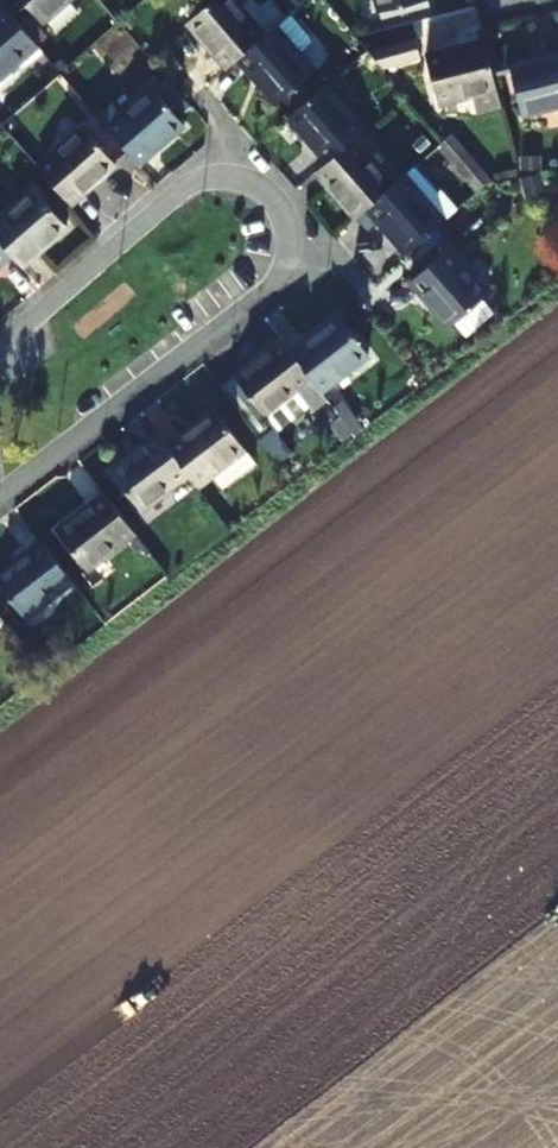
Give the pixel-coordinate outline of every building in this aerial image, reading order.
[(41,23),(46,20),(55,31),(77,12),(68,0),(22,0),(41,23)] [(275,27),(259,8),(248,17),(233,0),(212,0),(186,22),(227,68),(236,59),(275,27)] [(381,11),(427,0),(378,0),(381,11)] [(5,8),(0,12),(0,77),(36,45),(5,8)] [(275,27),(236,59),(276,104),(314,72),(275,27)] [(416,60),(413,41),(369,53),(383,68),(416,60)] [(496,88),(483,41),(425,55),(436,104),(496,88)] [(509,67),(522,114),(557,105),(557,55),(509,67)] [(287,117),(327,163),(353,140),(365,130),(325,84),(287,117)] [(183,125),(151,87),(106,126),(138,164),(183,125)] [(114,165),(82,127),(37,166),(69,205),(114,165)] [(365,208),(393,184),(353,140),(327,163),(316,172),(355,217),(365,208)] [(404,174),(393,184),(365,208),(405,253),(443,220),(404,174)] [(0,218),(0,243),(11,255),(21,267),(66,226),(33,189),(0,218)] [(0,243),(0,264),(11,255),(0,243)] [(487,294),(448,249),(410,280),(451,327),(487,294)] [(337,316),(291,352),(321,392),(368,356),(337,316)] [(291,352),(282,340),(235,375),(265,415),(277,432),(311,407),(313,410),(326,400),(321,392),(291,352)] [(213,412),(166,446),(188,475),(198,487),(244,451),(213,412)] [(188,475),(166,446),(158,435),(111,471),(140,511),(188,475)] [(135,533),(105,494),(57,530),(87,570),(135,533)] [(41,542),(0,574),(0,585),(24,619),(71,582),(41,542)]
